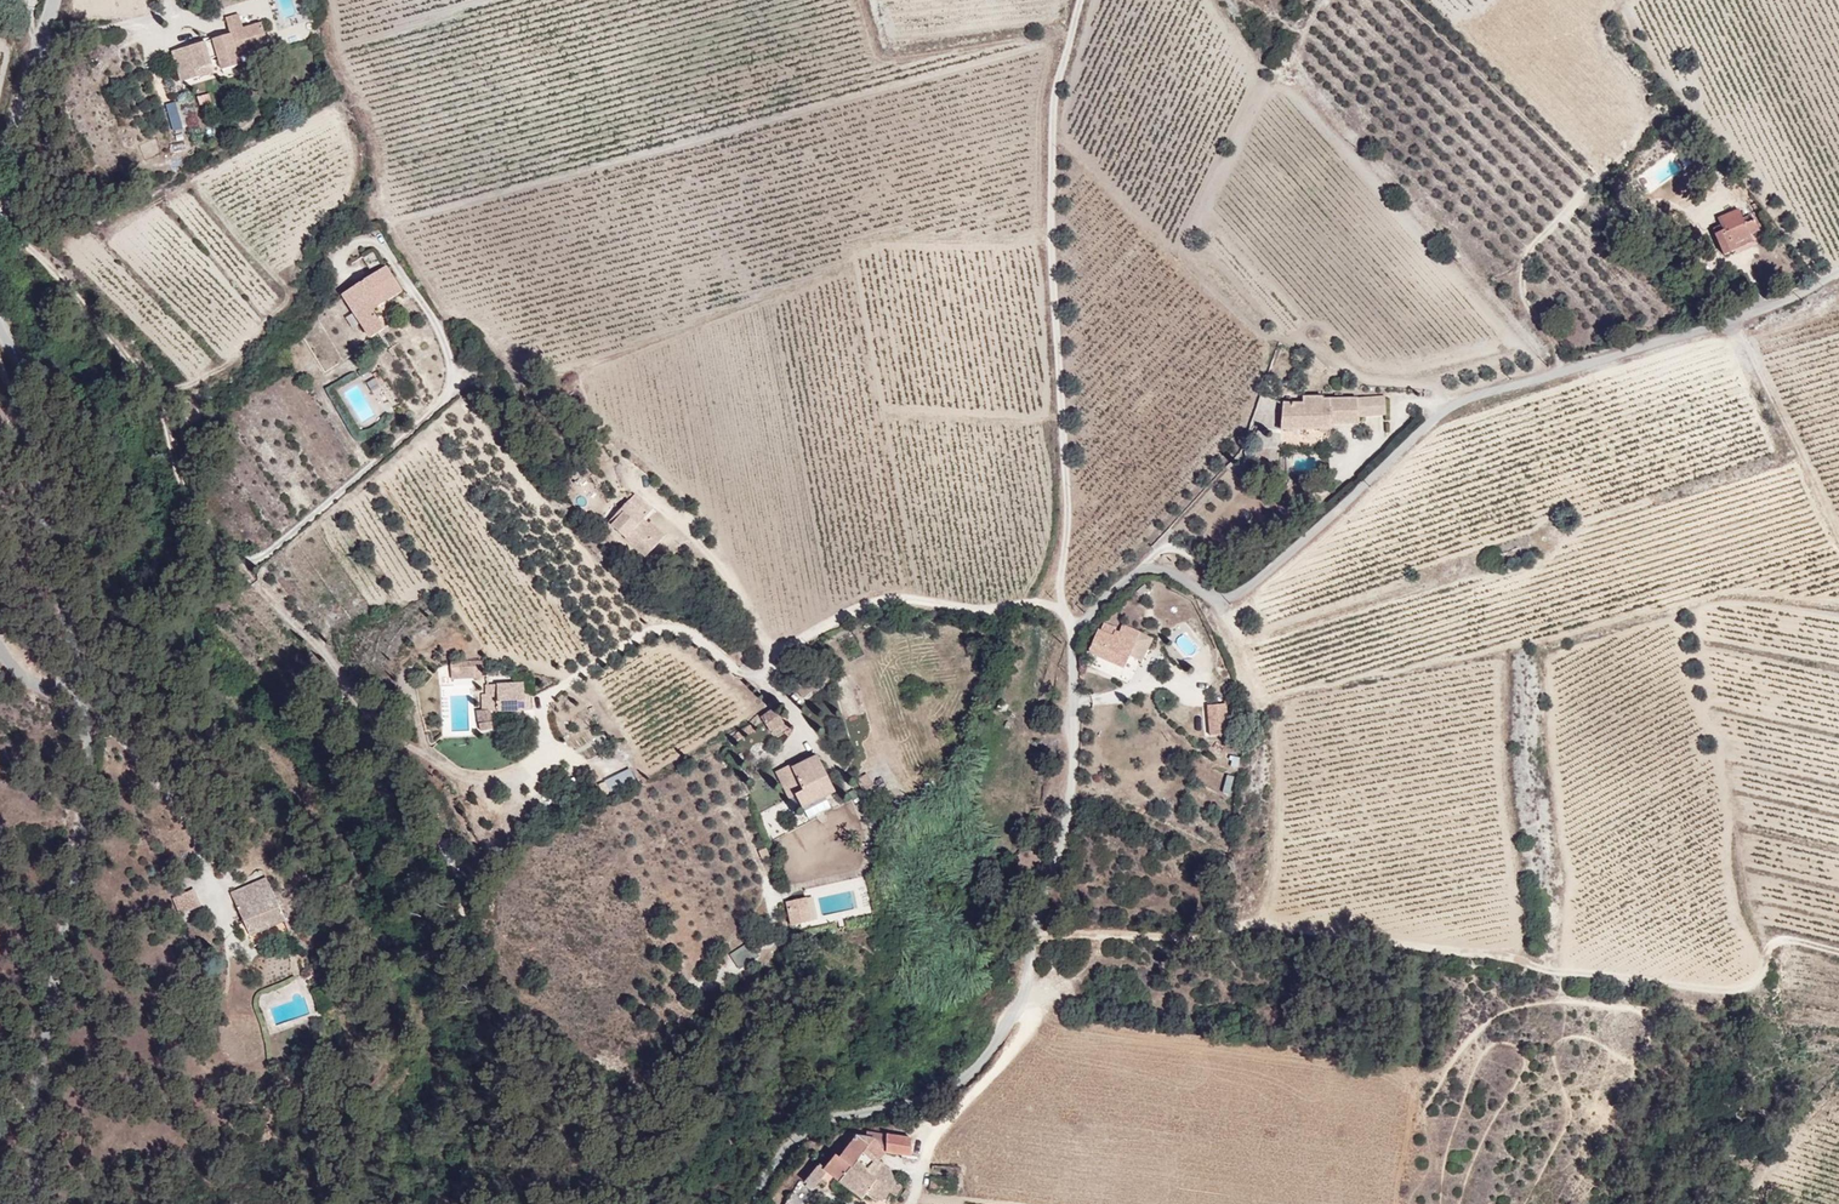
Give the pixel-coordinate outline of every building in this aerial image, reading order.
[(283,19),(298,14),(293,0),(277,0),(283,19)] [(230,34),(214,38),(221,70),(247,65),(245,58),(271,52),(264,21),(242,26),(239,13),(226,16),(230,34)] [(172,48),(179,81),(215,74),(209,41),(172,48)] [(209,92),(197,96),(200,105),(212,102),(209,92)] [(172,131),(186,127),(180,100),(166,104),(172,131)] [(1643,196),(1682,171),(1672,155),(1632,180),(1643,196)] [(1765,246),(1753,209),(1712,223),(1732,260),(1765,246)] [(417,317),(390,264),(337,296),(383,346),(417,317)] [(1285,439),(1389,424),(1388,400),(1289,402),(1285,439)] [(672,534),(643,491),(613,523),(647,565),(672,534)] [(1166,636),(1108,622),(1094,657),(1134,670),(1166,636)] [(532,715),(532,682),(453,686),(448,737),(497,728),(532,715)] [(1227,736),(1226,704),(1206,704),(1206,736),(1227,736)] [(776,736),(787,725),(771,709),(760,720),(776,736)] [(825,752),(779,768),(810,821),(847,796),(825,752)] [(1230,756),(1229,767),(1238,768),(1239,757),(1230,756)] [(615,771),(612,780),(625,784),(627,774),(615,771)] [(1230,793),(1234,776),(1226,774),(1221,791),(1230,793)] [(289,919),(266,872),(232,889),(247,935),(289,919)] [(179,915),(202,906),(194,888),(172,897),(179,915)] [(789,926),(817,924),(815,898),(787,900),(789,926)] [(749,942),(729,954),(738,969),(758,958),(749,942)] [(887,1135),(887,1155),(913,1156),(914,1136),(887,1135)] [(862,1139),(821,1168),(872,1203),(875,1203),(906,1181),(862,1139)]
